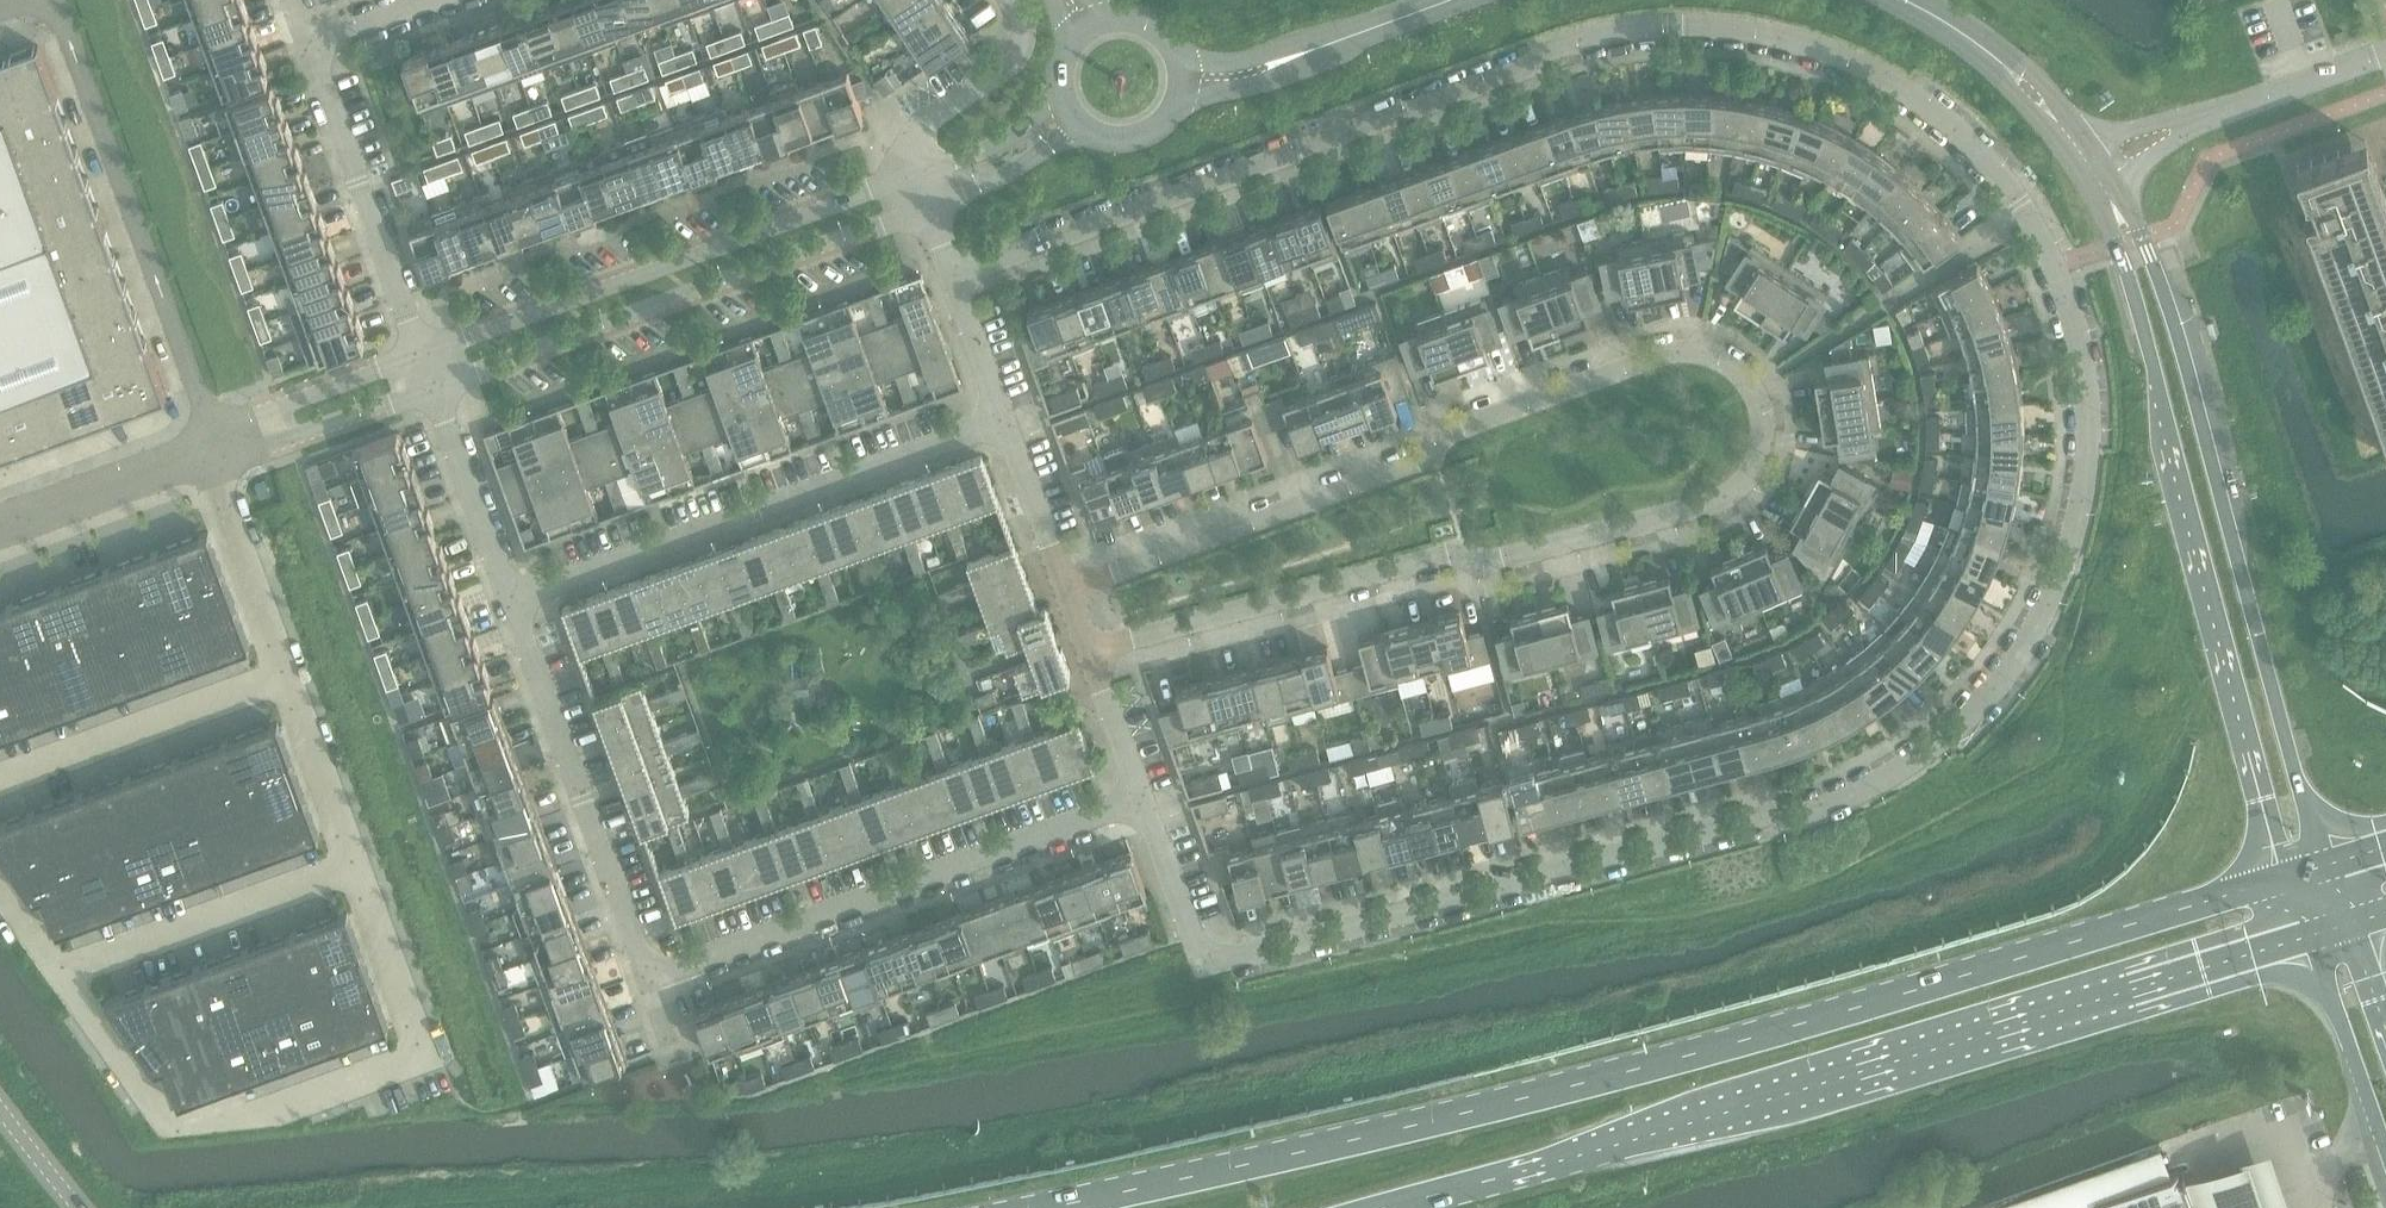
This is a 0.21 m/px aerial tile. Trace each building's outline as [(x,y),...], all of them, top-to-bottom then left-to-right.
[(140,9),(151,4),(150,0),(137,0),(140,9)] [(196,17),(243,0),(189,0),(196,17)] [(249,16),(243,0),(196,17),(205,43),(252,26),(252,25),(249,26),(246,17),(249,16)] [(568,59),(592,50),(574,0),(567,0),(549,7),(568,59)] [(592,50),(617,41),(601,0),(574,0),(592,50)] [(614,32),(638,24),(629,0),(601,0),(617,41),(618,41),(614,32)] [(661,15),(664,24),(665,24),(656,0),(629,0),(638,24),(661,15)] [(665,24),(689,15),(684,0),(656,0),(665,24)] [(713,6),(711,0),(684,0),(689,15),(713,6)] [(829,12),(837,6),(833,0),(820,0),(829,12)] [(891,7),(904,26),(942,0),(901,0),(891,7)] [(945,0),(942,0),(904,26),(916,45),(957,18),(945,0)] [(146,26),(158,22),(151,4),(140,9),(146,26)] [(525,15),(544,68),(568,59),(549,7),(525,15)] [(795,25),(790,13),(773,19),(777,31),(795,25)] [(501,24),(520,76),(544,68),(525,15),(501,24)] [(930,65),(970,38),(957,18),(916,45),(930,65)] [(773,19),(755,25),(760,38),(777,31),(773,19)] [(476,33),(496,85),(520,76),(501,24),(476,33)] [(810,48),(823,43),(816,25),(804,29),(810,48)] [(258,41),(252,26),(205,43),(214,68),(261,51),(261,50),(258,51),(255,42),(258,41)] [(746,43),(742,30),(725,36),(729,49),(746,43)] [(2346,38),(2343,30),(2334,33),(2337,41),(2346,38)] [(801,44),(797,32),(779,38),(784,51),(801,44)] [(452,42),(472,94),(496,85),(476,33),(452,42)] [(725,36),(707,43),(712,56),(729,49),(725,36)] [(164,38),(152,42),(158,60),(170,55),(164,38)] [(779,38),(762,45),(767,57),(784,51),(779,38)] [(428,51),(447,103),(472,94),(452,42),(428,51)] [(0,59),(0,458),(167,397),(38,45),(0,59)] [(698,60),(693,48),(676,54),(681,67),(698,60)] [(753,62),(749,50),(731,56),(736,68),(753,62)] [(268,78),(271,77),(270,76),(268,77),(264,68),(267,67),(261,51),(214,68),(224,95),(268,79),(268,78)] [(403,60),(422,112),(447,103),(428,51),(403,60)] [(676,54),(659,60),(663,73),(681,67),(676,54)] [(165,77),(176,73),(170,55),(158,60),(165,77)] [(731,56),(714,62),(719,75),(736,68),(731,56)] [(650,78),(645,65),(628,72),(632,84),(650,78)] [(705,80),(700,67),(683,73),(687,86),(705,80)] [(895,71),(887,76),(895,88),(903,83),(895,71)] [(610,78),(615,91),(632,84),(628,72),(610,78)] [(863,116),(862,111),(848,72),(822,81),(838,125),(863,116)] [(683,73),(666,80),(670,92),(687,86),(683,73)] [(886,74),(874,81),(884,95),(895,88),(887,76),(886,74)] [(790,142),(814,134),(798,90),(795,81),(771,90),(774,99),(790,142)] [(838,125),(822,81),(798,90),(814,134),(838,125)] [(601,96),(597,83),(579,89),(584,102),(601,96)] [(656,97),(652,85),(634,91),(639,104),(656,97)] [(271,86),(227,102),(236,129),(284,111),(278,96),(275,97),(271,86)] [(562,96),(567,108),(584,102),(579,89),(562,96)] [(182,90),(171,94),(177,112),(189,108),(182,90)] [(617,97),(622,110),(639,104),(634,91),(617,97)] [(1670,94),(1663,95),(1656,95),(1660,149),(1685,148),(1685,94),(1670,94)] [(1703,94),(1692,94),(1685,94),(1685,148),(1709,149),(1714,95),(1703,94)] [(1645,96),(1634,98),(1627,99),(1635,142),(1658,139),(1659,149),(1660,149),(1656,95),(1645,96)] [(1732,97),(1721,96),(1714,95),(1709,149),(1734,152),(1743,99),(1732,97)] [(790,142),(774,99),(750,108),(766,151),(790,142)] [(1616,101),(1605,104),(1598,105),(1610,148),(1634,142),(1635,142),(1627,99),(1616,101)] [(1761,103),(1750,100),(1743,99),(1734,152),(1758,157),(1772,105),(1761,103)] [(553,113),(548,101),(531,107),(536,119),(553,113)] [(608,115),(604,102),(586,109),(591,121),(608,115)] [(1587,108),(1577,112),(1570,114),(1588,165),(1589,164),(1586,155),(1610,148),(1598,105),(1587,108)] [(1789,110),(1779,107),(1772,105),(1758,157),(1781,165),(1800,114),(1789,110)] [(514,113),(518,126),(536,119),(531,107),(514,113)] [(724,107),(723,108),(742,160),(766,151),(750,108),(727,116),(724,107)] [(717,169),(742,160),(723,108),(698,116),(717,169)] [(569,115),(574,127),(591,121),(586,109),(569,115)] [(281,113),(284,112),(284,111),(236,129),(226,132),(236,158),(246,154),(293,137),(287,121),(285,122),(281,113)] [(1546,123),(1564,173),(1588,165),(1570,114),(1546,123)] [(1817,121),(1807,117),(1800,114),(1781,165),(1804,174),(1827,125),(1817,121)] [(180,119),(186,137),(198,133),(192,115),(180,119)] [(693,178),(717,169),(698,116),(674,125),(693,178)] [(504,131),(500,118),(483,124),(487,137),(504,131)] [(560,132),(555,120),(538,126),(542,139),(560,132)] [(1564,173),(1546,123),(1522,132),(1540,182),(1564,173)] [(465,131),(470,143),(487,137),(483,124),(465,131)] [(669,186),(693,178),(674,125),(650,134),(669,186)] [(1843,133),(1833,128),(1827,125),(1804,174),(1805,174),(1809,166),(1830,177),(1853,139),(1843,133)] [(521,132),(525,145),(542,139),(538,126),(521,132)] [(669,186),(650,134),(649,132),(625,141),(645,195),(669,186)] [(1540,182),(1522,132),(1498,140),(1513,182),(1535,174),(1539,183),(1540,182)] [(457,148),(452,134),(433,141),(438,155),(457,148)] [(246,154),(255,180),(302,163),(296,147),(294,148),(291,139),(293,138),(293,137),(246,154)] [(511,150),(507,137),(489,144),(494,156),(511,150)] [(1868,148),(1859,142),(1853,139),(1830,177),(1852,191),(1878,154),(1868,148)] [(1513,182),(1498,140),(1473,149),(1492,200),(1493,200),(1489,191),(1513,182)] [(645,195),(625,141),(601,149),(602,152),(621,204),(645,195)] [(2317,212),(2305,216),(2385,438),(2385,193),(2367,141),(2296,166),(2306,193),(2310,192),(2317,212)] [(472,150),(477,163),(494,156),(489,144),(472,150)] [(1492,200),(1473,149),(1449,158),(1468,209),(1492,200)] [(204,150),(193,154),(199,171),(210,167),(204,150)] [(621,204),(602,152),(579,161),(578,161),(597,213),(621,204)] [(1889,163),(1884,159),(1878,154),(1852,191),(1872,206),(1901,172),(1889,163)] [(463,168),(458,155),(441,161),(446,175),(463,168)] [(552,167),(553,169),(573,221),(597,213),(578,161),(579,161),(578,158),(572,160),(558,165),(552,167)] [(1467,209),(1468,209),(1449,158),(1425,167),(1443,218),(1467,209)] [(424,167),(429,181),(446,175),(441,161),(424,167)] [(300,164),(303,163),(302,163),(255,180),(264,205),(311,188),(306,172),(303,173),(300,164)] [(205,188),(217,184),(210,167),(199,171),(205,188)] [(1419,227),(1443,218),(1425,167),(1401,176),(1419,227)] [(529,178),(548,230),(573,221),(553,169),(529,178)] [(416,186),(411,172),(392,179),(397,192),(416,186)] [(1914,184),(1906,177),(1901,172),(1872,206),(1891,223),(1922,192),(1914,184)] [(1680,189),(1678,175),(1662,177),(1663,190),(1680,189)] [(1418,227),(1419,227),(1401,176),(1377,184),(1392,227),(1415,218),(1418,227)] [(1647,178),(1648,191),(1663,190),(1662,177),(1647,178)] [(505,187),(524,239),(548,230),(529,178),(505,187)] [(1638,193),(1634,180),(1619,184),(1623,197),(1638,193)] [(1735,180),(1732,193),(1747,197),(1751,184),(1735,180)] [(1369,235),(1392,227),(1377,184),(1352,193),(1371,244),(1372,244),(1369,235)] [(1604,188),(1608,201),(1623,197),(1619,184),(1604,188)] [(1691,184),(1690,197),(1705,198),(1706,185),(1691,184)] [(1762,201),(1766,188),(1751,184),(1747,197),(1762,201)] [(1721,200),(1722,187),(1706,185),(1705,198),(1721,200)] [(482,195),(481,195),(500,248),(524,239),(505,187),(504,187),(507,196),(485,204),(482,195)] [(314,205),(317,204),(311,188),(264,205),(274,231),(321,214),(320,213),(318,214),(314,205)] [(1935,205),(1928,197),(1922,192),(1891,223),(1907,241),(1900,247),(1901,248),(1942,213),(1935,205)] [(1352,193),(1327,202),(1346,253),(1371,244),(1352,193)] [(1778,193),(1772,205),(1787,211),(1792,199),(1778,193)] [(1593,207),(1588,194),(1574,200),(1578,212),(1593,207)] [(457,204),(476,257),(500,248),(481,195),(457,204)] [(1801,218),(1806,206),(1792,199),(1787,211),(1801,218)] [(1559,205),(1564,217),(1578,212),(1574,200),(1559,205)] [(223,201),(211,205),(217,222),(229,218),(223,201)] [(433,213),(452,265),(476,257),(457,204),(433,213)] [(1313,265),(1339,256),(1320,205),(1295,214),(1313,265)] [(1545,224),(1540,212),(1525,217),(1530,230),(1545,224)] [(1818,212),(1810,223),(1823,232),(1830,221),(1818,212)] [(433,213),(432,213),(407,222),(427,275),(452,265),(433,213)] [(1955,230),(1947,218),(1942,213),(1901,248),(1916,268),(1961,237),(1955,230)] [(324,230),(326,229),(321,214),(274,231),(283,256),(330,239),(330,238),(327,239),(324,230)] [(1312,265),(1313,265),(1295,214),(1271,223),(1286,265),(1309,257),(1312,265)] [(1511,223),(1515,235),(1530,230),(1525,217),(1511,223)] [(224,240),(235,235),(229,218),(217,222),(224,240)] [(1836,241),(1843,230),(1830,221),(1823,232),(1836,241)] [(1263,274),(1286,265),(1271,223),(1247,232),(1265,283),(1266,282),(1263,274)] [(1496,242),(1492,230),(1477,235),(1482,247),(1496,242)] [(1004,240),(1003,232),(994,234),(995,241),(1004,240)] [(1247,232),(1223,240),(1241,291),(1265,283),(1247,232)] [(1696,263),(1694,250),(1690,232),(1645,241),(1657,297),(1686,291),(1683,275),(1698,272),(1696,263)] [(1462,240),(1467,253),(1482,247),(1477,235),(1462,240)] [(1749,248),(1729,235),(1721,266),(1732,274),(1749,248)] [(1717,236),(1692,241),(1694,250),(1696,263),(1697,268),(1712,265),(1717,236)] [(1853,238),(1844,248),(1855,259),(1864,249),(1853,238)] [(333,256),(336,255),(330,239),(283,256),(292,282),(339,265),(339,264),(336,265),(333,256)] [(1240,292),(1241,291),(1223,240),(1198,249),(1214,291),(1237,283),(1240,292)] [(1609,290),(1625,287),(1628,303),(1657,297),(1645,241),(1616,247),(1618,256),(1603,260),(1609,290)] [(1743,286),(1734,300),(1759,316),(1790,268),(1752,243),(1749,248),(1732,274),(1730,278),(1743,286)] [(1448,260),(1443,247),(1429,253),(1433,265),(1448,260)] [(1190,300),(1214,291),(1198,249),(1174,258),(1193,309),(1194,309),(1190,300)] [(1866,270),(1875,260),(1864,249),(1855,259),(1866,270)] [(241,252),(230,256),(236,273),(248,269),(241,252)] [(1414,258),(1419,271),(1433,265),(1429,253),(1414,258)] [(1174,258),(1150,267),(1169,318),(1193,309),(1174,258)] [(1483,272),(1478,258),(1465,263),(1470,277),(1483,272)] [(1986,279),(1981,269),(1977,263),(1930,290),(1942,312),(1991,290),(1986,279)] [(342,281),(345,280),(339,265),(292,282),(301,307),(349,290),(348,289),(346,290),(342,281)] [(1400,278),(1395,265),(1380,270),(1385,283),(1400,278)] [(1587,271),(1573,275),(1569,266),(1541,276),(1561,330),(1589,320),(1583,305),(1598,300),(1587,271)] [(1168,318),(1169,318),(1150,267),(1126,276),(1141,318),(1165,310),(1168,318)] [(1809,322),(1817,310),(1828,292),(1790,268),(1759,316),(1784,332),(1793,318),(1806,327),(1809,322)] [(242,291),(254,286),(248,269),(236,273),(242,291)] [(1366,276),(1370,288),(1385,283),(1380,270),(1366,276)] [(1445,270),(1432,275),(1437,289),(1450,284),(1445,270)] [(1882,290),(1893,283),(1884,270),(1873,278),(1882,290)] [(916,340),(942,331),(921,274),(899,283),(895,284),(907,316),(889,323),(884,324),(892,349),(916,340)] [(1117,327),(1141,318),(1126,276),(1102,285),(1117,327)] [(1528,325),(1533,341),(1561,330),(1541,276),(1514,286),(1517,296),(1502,301),(1513,331),(1528,325)] [(1094,336),(1117,327),(1102,285),(1078,293),(1096,345),(1097,344),(1094,336)] [(302,308),(290,312),(300,337),(358,316),(358,315),(355,316),(352,307),(354,306),(349,290),(301,307),(302,308)] [(872,311),(884,307),(878,290),(866,295),(872,311)] [(1995,300),(1994,296),(1991,290),(1942,312),(1951,335),(2002,317),(1998,306),(1995,300)] [(1072,354),(1096,345),(1078,293),(1053,302),(1072,354)] [(1331,312),(1346,307),(1341,294),(1326,300),(1331,312)] [(1485,341),(1500,336),(1486,297),(1443,312),(1462,366),(1490,356),(1485,341)] [(869,357),(892,349),(884,324),(878,327),(860,333),(849,301),(824,310),(835,342),(844,366),(869,357)] [(1046,353),(1068,345),(1071,354),(1072,354),(1053,302),(1028,311),(1035,331),(1021,336),(1032,368),(1049,362),(1046,353)] [(260,303),(248,307),(255,324),(266,320),(260,303)] [(1321,316),(1316,303),(1302,308),(1306,321),(1321,316)] [(1340,332),(1381,317),(1376,303),(1335,318),(1340,332)] [(1902,324),(1914,318),(1907,305),(1895,311),(1902,324)] [(889,323),(884,307),(872,311),(878,327),(884,324),(889,323)] [(1287,314),(1292,326),(1306,321),(1302,308),(1287,314)] [(787,360),(796,384),(819,375),(844,366),(835,342),(824,310),(799,319),(810,351),(793,358),(787,360)] [(1817,310),(1809,322),(1824,332),(1838,323),(1817,310)] [(1414,367),(1429,361),(1435,376),(1462,366),(1443,312),(1415,323),(1418,332),(1404,337),(1414,367)] [(361,332),(364,331),(358,316),(300,337),(309,363),(365,343),(361,332)] [(2007,331),(2004,324),(2002,317),(1951,335),(1951,336),(1960,333),(1968,356),(2011,345),(2009,338),(2007,331)] [(261,342),(272,337),(266,320),(255,324),(261,342)] [(1273,333),(1268,321),(1254,326),(1258,338),(1273,333)] [(1330,334),(1325,321),(1311,327),(1315,339),(1330,334)] [(775,346),(787,342),(781,326),(769,330),(775,346)] [(1254,326),(1239,331),(1244,344),(1258,338),(1254,326)] [(1296,332),(1300,344),(1315,339),(1311,327),(1296,332)] [(1925,345),(1920,330),(1907,334),(1912,349),(1925,345)] [(942,331),(916,340),(892,349),(901,373),(907,371),(925,365),(936,397),(962,387),(951,355),(942,331)] [(747,402),(772,393),(796,384),(787,360),(781,362),(764,368),(752,336),(727,345),(738,377),(747,402)] [(1833,360),(1853,357),(1850,336),(1831,347),(1833,360)] [(1225,351),(1220,338),(1205,344),(1210,356),(1225,351)] [(1286,339),(1248,352),(1254,368),(1292,354),(1286,339)] [(793,358),(787,342),(775,346),(781,362),(787,360),(793,358)] [(1205,344),(1191,349),(1195,361),(1210,356),(1205,344)] [(713,387),(696,393),(690,395),(699,419),(722,411),(747,402),(738,377),(727,345),(702,354),(713,387)] [(1918,364),(1930,359),(1925,345),(1912,349),(1918,364)] [(2015,362),(2012,352),(2011,345),(1968,356),(1973,381),(2017,374),(2015,362)] [(890,414),(878,381),(896,375),(901,373),(892,349),(869,357),(844,366),(853,391),(865,423),(890,414)] [(273,376),(285,372),(279,354),(267,358),(273,376)] [(1393,400),(1409,394),(1395,354),(1353,369),(1372,420),(1397,410),(1393,400)] [(1831,377),(1815,379),(1820,408),(1876,399),(1869,354),(1853,357),(1833,360),(1828,361),(1831,377)] [(1176,368),(1172,356),(1157,361),(1162,373),(1176,368)] [(1213,378),(1231,371),(1226,357),(1208,364),(1213,378)] [(673,365),(679,381),(690,377),(684,361),(673,365)] [(1157,361),(1142,366),(1147,379),(1162,373),(1157,361)] [(1210,377),(1206,365),(1191,370),(1195,383),(1210,377)] [(840,432),(865,423),(853,391),(844,366),(819,375),(796,384),(805,408),(810,406),(828,400),(840,432)] [(1353,369),(1329,377),(1348,428),(1372,420),(1353,369)] [(642,413),(651,437),(676,428),(699,419),(690,395),(684,397),(667,403),(655,371),(630,381),(642,413)] [(901,373),(896,375),(901,391),(913,387),(907,371),(901,373)] [(1936,387),(1933,372),(1920,374),(1923,390),(1936,387)] [(1128,386),(1123,373),(1108,379),(1113,391),(1128,386)] [(2019,391),(2018,381),(2017,374),(1973,381),(1976,405),(1966,406),(1966,407),(2020,403),(2019,391)] [(690,395),(696,393),(690,377),(679,381),(684,397),(690,395)] [(1176,389),(1172,377),(1157,382),(1162,395),(1176,389)] [(1329,377),(1328,378),(1332,387),(1308,395),(1324,437),(1348,428),(1329,377)] [(1108,379),(1094,384),(1098,396),(1113,391),(1108,379)] [(593,430),(602,455),(626,446),(651,437),(642,413),(630,381),(605,390),(617,422),(600,428),(593,430)] [(1157,382),(1143,388),(1147,400),(1162,395),(1157,382)] [(768,458),(793,449),(781,417),(799,410),(805,408),(796,384),(772,393),(747,402),(756,426),(768,458)] [(1899,386),(1900,394),(1912,392),(1910,384),(1899,386)] [(919,403),(913,387),(901,391),(907,407),(919,403)] [(1925,405),(1939,403),(1936,387),(1923,390),(1925,405)] [(1082,402),(1077,388),(1050,397),(1055,412),(1082,402)] [(1275,428),(1265,401),(1260,388),(1243,394),(1246,402),(1223,411),(1228,425),(1243,467),(1268,457),(1259,433),(1275,428)] [(1128,407),(1123,395),(1109,400),(1113,412),(1128,407)] [(1308,395),(1285,404),(1281,395),(1265,401),(1275,428),(1290,422),(1299,446),(1324,437),(1308,395)] [(576,400),(582,416),(594,412),(588,396),(576,400)] [(1873,446),(1871,430),(1881,428),(1876,399),(1820,408),(1824,438),(1840,435),(1843,450),(1873,446)] [(1109,400),(1094,405),(1099,418),(1113,412),(1109,400)] [(756,426),(747,402),(722,411),(699,419),(708,444),(714,441),(731,435),(743,467),(768,458),(756,426)] [(2021,421),(2021,410),(2020,403),(1966,407),(1967,432),(2021,432),(2021,421)] [(805,408),(799,410),(805,426),(816,422),(810,406),(805,408)] [(545,448),(554,472),(579,463),(602,455),(593,430),(588,432),(570,439),(558,407),(533,416),(545,448)] [(1063,433),(1090,423),(1085,409),(1058,419),(1063,433)] [(594,412),(582,416),(588,432),(593,430),(600,428),(594,412)] [(554,472),(545,448),(533,416),(508,425),(520,457),(496,466),(505,490),(529,481),(554,472)] [(1940,433),(1940,416),(1926,416),(1926,433),(1940,433)] [(671,493),(697,484),(685,452),(702,446),(708,444),(699,419),(676,428),(651,437),(660,461),(671,493)] [(805,426),(811,443),(822,438),(816,422),(805,426)] [(1243,467),(1228,425),(1203,433),(1219,475),(1243,467)] [(490,450),(502,446),(496,429),(484,434),(490,450)] [(2021,450),(2021,439),(2021,432),(1967,432),(1977,432),(1976,457),(2020,461),(2021,450)] [(402,444),(398,433),(353,450),(363,476),(410,459),(404,443),(402,444)] [(1195,484),(1176,433),(1152,442),(1170,493),(1195,484)] [(1180,442),(1177,433),(1176,433),(1195,484),(1219,475),(1203,433),(1180,442)] [(1926,447),(1940,447),(1940,433),(1926,433),(1926,447)] [(611,479),(617,477),(634,470),(646,503),(671,493),(660,461),(651,437),(626,446),(602,455),(611,479)] [(714,441),(708,444),(702,446),(708,462),(719,457),(714,441)] [(1170,493),(1152,442),(1128,451),(1146,502),(1170,493)] [(1126,446),(1102,455),(1107,469),(1122,510),(1146,502),(1128,451),(1126,446)] [(1876,462),(1873,446),(1843,450),(1844,458),(1876,462)] [(600,519),(588,487),(605,481),(611,479),(602,455),(579,463),(554,472),(563,496),(575,529),(600,519)] [(957,517),(999,502),(982,455),(563,608),(580,655),(603,647),(616,682),(626,679),(613,643),(646,631),(659,667),(669,663),(656,627),(689,615),(702,651),(712,647),(699,612),(732,599),(745,635),(755,632),(742,596),(775,584),(788,620),(798,616),(785,580),(818,568),(831,604),(841,600),(828,564),(861,552),(874,588),(884,584),(871,548),(904,536),(917,572),(927,569),(914,533),(947,521),(960,557),(970,553),(957,517)] [(725,474),(719,457),(708,462),(714,478),(725,474)] [(2018,479),(2019,468),(2020,461),(1976,457),(1972,481),(1963,479),(1963,480),(2016,490),(2018,479)] [(1938,460),(1925,458),(1922,473),(1935,475),(1938,460)] [(410,460),(410,459),(363,476),(352,480),(361,506),(372,502),(419,485),(414,469),(411,470),(408,461),(410,460)] [(318,462),(306,467),(313,483),(324,479),(318,462)] [(1833,478),(1819,470),(1805,496),(1855,523),(1876,484),(1840,464),(1833,478)] [(1082,503),(1090,500),(1097,519),(1122,510),(1107,469),(1091,475),(1088,466),(1071,472),(1082,503)] [(1890,486),(1909,489),(1913,470),(1893,467),(1890,486)] [(575,529),(563,496),(554,472),(529,481),(505,490),(514,514),(538,505),(550,538),(575,529)] [(1922,473),(1919,488),(1933,491),(1935,475),(1922,473)] [(617,477),(611,479),(605,481),(611,497),(623,493),(617,477)] [(2012,508),(2015,497),(2016,490),(1963,480),(1957,504),(2009,519),(2012,508)] [(419,485),(372,502),(381,527),(429,510),(428,509),(426,510),(422,501),(425,500),(419,485)] [(629,509),(623,493),(611,497),(617,513),(629,509)] [(1804,530),(1797,543),(1833,563),(1855,523),(1805,496),(1790,522),(1804,530)] [(337,515),(331,497),(319,502),(325,519),(337,515)] [(1929,503),(1917,499),(1911,513),(1924,518),(1929,503)] [(2004,536),(2007,525),(2009,519),(1957,504),(1957,505),(1966,508),(1959,530),(1950,527),(1950,528),(2000,546),(2004,536)] [(429,510),(381,527),(391,553),(435,537),(432,527),(434,526),(429,510)] [(1911,513),(1906,528),(1918,532),(1924,518),(1911,513)] [(332,536),(343,532),(337,515),(325,519),(332,536)] [(537,542),(531,525),(519,530),(525,547),(537,542)] [(1994,563),(1998,553),(2000,546),(1950,528),(1941,550),(1989,573),(1994,563)] [(245,648),(250,646),(209,532),(200,535),(0,608),(0,738),(245,648)] [(974,580),(938,593),(942,603),(978,590),(990,623),(954,636),(958,646),(994,633),(993,629),(1000,626),(1008,648),(1028,641),(1035,660),(1015,667),(1023,691),(1043,684),(1062,677),(1070,674),(1062,650),(1055,631),(1046,607),(1038,610),(1017,553),(1011,535),(1010,536),(991,542),(992,545),(995,552),(968,562),(974,580)] [(435,537),(391,553),(400,578),(447,561),(441,545),(439,546),(435,537)] [(1913,545),(1901,538),(1893,551),(1905,558),(1913,545)] [(1787,552),(1772,559),(1766,544),(1739,555),(1761,608),(1803,590),(1787,552)] [(349,548),(338,552),(344,570),(356,566),(349,548)] [(1981,589),(1986,580),(1989,573),(1941,550),(1929,572),(1976,599),(1981,589)] [(1893,551),(1886,565),(1897,571),(1905,558),(1893,551)] [(1718,582),(1704,588),(1720,626),(1761,608),(1739,555),(1712,567),(1718,582)] [(447,561),(400,578),(409,604),(457,587),(451,571),(448,572),(445,563),(447,562),(447,561)] [(350,587),(362,583),(356,566),(344,570),(350,587)] [(1853,588),(1855,590),(1863,576),(1855,572),(1848,586),(1837,580),(1832,591),(1847,598),(1853,588)] [(1966,615),(1972,605),(1976,599),(1929,572),(1916,593),(1960,624),(1966,615)] [(1889,582),(1879,573),(1869,585),(1879,594),(1889,582)] [(1688,587),(1674,591),(1669,576),(1641,583),(1655,639),(1699,627),(1688,587)] [(1616,606),(1601,610),(1612,650),(1655,639),(1641,583),(1612,591),(1616,606)] [(1869,585),(1859,597),(1869,606),(1879,594),(1869,585)] [(457,587),(409,604),(418,629),(466,612),(460,596),(457,597),(454,588),(457,587)] [(1949,638),(1956,630),(1960,624),(1916,593),(1901,612),(1942,647),(1949,638)] [(1855,609),(1846,598),(1834,608),(1843,619),(1855,609)] [(368,599),(356,603),(363,621),(374,617),(368,599)] [(1587,614),(1572,618),(1568,603),(1540,610),(1554,666),(1598,654),(1587,614)] [(1834,608),(1822,618),(1831,629),(1843,619),(1834,608)] [(1515,633),(1500,638),(1511,677),(1554,666),(1540,610),(1511,618),(1515,633)] [(466,612),(418,629),(428,655),(475,638),(475,637),(472,638),(469,629),(471,628),(466,612)] [(1483,632),(1467,636),(1460,612),(1435,619),(1448,671),(1491,660),(1483,632)] [(1930,660),(1937,652),(1942,647),(1901,612),(1885,630),(1884,630),(1922,668),(1930,660)] [(369,638),(380,634),(374,617),(363,621),(369,638)] [(1448,671),(1435,619),(1410,625),(1421,668),(1445,662),(1448,671)] [(1397,675),(1421,668),(1410,625),(1385,632),(1399,684),(1400,684),(1397,675)] [(1906,683),(1917,673),(1922,668),(1884,630),(1866,647),(1901,688),(1906,683)] [(1385,632),(1359,639),(1366,664),(1350,668),(1357,695),(1399,684),(1385,632)] [(1826,643),(1819,632),(1806,640),(1812,651),(1826,643)] [(475,638),(428,655),(437,680),(484,663),(484,662),(481,663),(478,654),(481,653),(475,638)] [(1725,639),(1713,644),(1720,660),(1732,655),(1725,639)] [(1806,640),(1792,648),(1799,659),(1812,651),(1806,640)] [(1698,650),(1703,667),(1716,663),(1712,646),(1698,650)] [(1350,668),(1334,672),(1328,647),(1302,654),(1316,707),(1357,695),(1350,668)] [(1886,699),(1895,693),(1901,688),(1866,647),(1847,662),(1877,706),(1886,699)] [(386,650),(375,654),(381,672),(393,668),(386,650)] [(1772,670),(1786,664),(1782,652),(1767,657),(1772,670)] [(1291,713),(1316,707),(1302,654),(1277,661),(1291,713)] [(1753,662),(1757,675),(1772,670),(1767,657),(1753,662)] [(1957,659),(1952,665),(1961,673),(1966,668),(1957,659)] [(1277,661),(1252,667),(1264,711),(1267,724),(1292,717),(1291,713),(1277,661)] [(1862,716),(1871,710),(1877,706),(1847,662),(1826,675),(1853,722),(1862,716)] [(487,680),(490,679),(484,663),(437,680),(447,707),(491,691),(487,680)] [(1741,679),(1737,666),(1722,670),(1726,683),(1741,679)] [(1241,727),(1242,726),(1240,717),(1264,711),(1252,667),(1228,674),(1241,727)] [(387,689),(399,685),(393,668),(381,672),(387,689)] [(1722,670),(1707,674),(1711,687),(1726,683),(1722,670)] [(1217,733),(1241,727),(1228,674),(1203,681),(1217,733)] [(1837,730),(1846,725),(1853,722),(1826,675),(1804,686),(1827,735),(1837,730)] [(1624,680),(1620,678),(1614,680),(1616,690),(1625,687),(1624,680)] [(1612,691),(1608,679),(1595,682),(1598,695),(1612,691)] [(1691,692),(1688,679),(1673,683),(1676,696),(1691,692)] [(642,830),(689,813),(683,795),(719,782),(715,772),(679,785),(668,752),(703,739),(700,729),(664,742),(652,709),(688,696),(684,686),(648,699),(642,681),(595,698),(642,830)] [(1182,708),(1159,714),(1170,746),(1217,733),(1203,681),(1177,688),(1182,708)] [(1673,683),(1658,687),(1661,700),(1676,696),(1673,683)] [(1810,742),(1820,738),(1827,735),(1804,686),(1781,696),(1800,746),(1810,742)] [(998,700),(994,689),(976,696),(980,706),(998,700)] [(1641,706),(1638,693),(1623,697),(1626,710),(1641,706)] [(1783,752),(1793,749),(1800,746),(1781,696),(1758,703),(1772,755),(1783,752)] [(1623,697),(1608,701),(1611,714),(1626,710),(1623,697)] [(494,698),(443,717),(453,742),(503,723),(494,698)] [(1095,767),(1078,720),(1035,736),(1022,700),(1012,703),(1025,739),(992,751),(979,715),(969,719),(982,755),(949,767),(936,731),(926,734),(939,770),(906,782),(893,747),(883,750),(896,786),(863,798),(850,762),(840,766),(853,802),(820,814),(807,778),(797,782),(810,817),(777,829),(764,794),(754,797),(767,833),(734,845),(721,809),(711,813),(724,849),(691,861),(678,825),(668,828),(681,864),(659,872),(676,919),(1095,767)] [(1511,705),(1515,717),(1527,713),(1523,701),(1511,705)] [(405,702),(394,706),(400,724),(412,720),(405,702)] [(1758,703),(1757,704),(1759,713),(1736,719),(1747,762),(1772,755),(1758,703)] [(1592,719),(1588,706),(1573,710),(1577,723),(1592,719)] [(1573,710),(1558,714),(1562,727),(1577,723),(1573,710)] [(1453,726),(1450,714),(1434,718),(1438,730),(1453,726)] [(1708,717),(1722,768),(1747,762),(1736,719),(1712,726),(1709,716),(1708,717)] [(1683,723),(1697,775),(1722,768),(1708,717),(1683,723)] [(1420,722),(1423,734),(1438,730),(1434,718),(1420,722)] [(1542,732),(1538,719),(1524,723),(1527,736),(1542,732)] [(34,899),(44,896),(56,930),(57,932),(67,929),(314,839),(320,837),(319,834),(279,725),(278,722),(272,724),(0,824),(0,852),(34,899)] [(453,743),(462,739),(470,763),(512,747),(503,723),(453,742),(453,743)] [(1524,723),(1508,727),(1512,740),(1527,736),(1524,723)] [(1659,730),(1672,782),(1697,775),(1683,723),(1659,730)] [(1481,739),(1478,727),(1462,731),(1466,743),(1481,739)] [(1659,730),(1634,736),(1648,788),(1672,782),(1659,730)] [(1448,735),(1451,747),(1466,743),(1462,731),(1448,735)] [(1386,744),(1383,732),(1368,736),(1371,748),(1386,744)] [(1368,736),(1351,740),(1355,753),(1371,748),(1368,736)] [(1609,743),(1623,795),(1648,788),(1634,736),(1609,743)] [(412,757),(423,752),(418,737),(406,742),(412,757)] [(1431,753),(1428,740),(1413,744),(1416,757),(1431,753)] [(1584,750),(1598,802),(1623,795),(1609,743),(1608,743),(1611,753),(1587,759),(1585,749),(1584,750)] [(1398,748),(1401,761),(1416,757),(1413,744),(1398,748)] [(512,747),(470,763),(479,787),(521,771),(512,747)] [(1321,762),(1317,749),(1302,753),(1305,766),(1321,762)] [(1559,756),(1573,808),(1598,802),(1584,750),(1559,756)] [(1287,757),(1290,770),(1305,766),(1302,753),(1287,757)] [(1382,766),(1378,753),(1363,757),(1367,770),(1382,766)] [(1537,772),(1548,815),(1573,808),(1559,756),(1558,757),(1561,766),(1537,772)] [(1348,761),(1352,774),(1367,770),(1363,757),(1348,761)] [(1533,759),(1508,766),(1522,822),(1548,815),(1537,772),(1533,759)] [(427,762),(415,766),(421,781),(432,777),(427,762)] [(1255,779),(1271,775),(1267,762),(1252,767),(1255,779)] [(1332,779),(1329,766),(1313,771),(1317,783),(1332,779)] [(1252,767),(1237,770),(1241,783),(1255,779),(1252,767)] [(479,787),(470,790),(479,814),(530,796),(521,771),(479,787)] [(1299,775),(1302,787),(1317,783),(1313,771),(1299,775)] [(1223,787),(1219,773),(1192,780),(1195,795),(1223,787)] [(426,795),(438,791),(432,777),(421,781),(426,795)] [(1475,777),(1450,783),(1453,795),(1465,838),(1489,831),(1478,788),(1475,777)] [(1267,797),(1282,793),(1279,780),(1264,784),(1267,797)] [(1489,831),(1515,824),(1504,781),(1478,788),(1489,831)] [(1264,784),(1249,788),(1252,801),(1267,797),(1264,784)] [(1197,802),(1201,817),(1229,809),(1225,794),(1197,802)] [(1465,838),(1453,795),(1428,801),(1440,844),(1465,838)] [(530,796),(479,814),(488,838),(538,820),(530,796)] [(1375,803),(1378,815),(1390,857),(1415,851),(1403,808),(1400,796),(1375,803)] [(1440,844),(1428,801),(1403,808),(1415,851),(1440,844)] [(444,810),(433,814),(438,829),(450,825),(444,810)] [(1365,864),(1351,812),(1326,819),(1340,871),(1365,864)] [(1378,815),(1355,821),(1352,812),(1351,812),(1365,864),(1390,857),(1378,815)] [(1340,871),(1326,819),(1302,825),(1316,878),(1340,871)] [(538,820),(488,838),(497,862),(505,859),(547,844),(538,820)] [(443,844),(455,839),(450,825),(438,829),(443,844)] [(1316,878),(1302,825),(1277,832),(1291,884),(1316,878)] [(1275,830),(1251,837),(1254,848),(1266,891),(1291,884),(1277,832),(1276,832),(1275,830)] [(547,844),(505,859),(514,883),(556,868),(547,844)] [(1218,882),(1235,877),(1240,898),(1266,891),(1254,848),(1231,854),(1229,845),(1209,850),(1218,882)] [(1147,894),(1132,852),(1107,861),(1122,903),(1147,894)] [(462,858),(450,863),(456,877),(467,873),(462,858)] [(1101,921),(1102,921),(1099,912),(1122,903),(1107,861),(1082,870),(1101,921)] [(556,868),(514,883),(523,908),(565,892),(556,868)] [(1077,930),(1101,921),(1082,870),(1058,879),(1077,930)] [(461,892),(473,888),(467,873),(456,877),(461,892)] [(1053,939),(1077,930),(1058,879),(1034,888),(1053,939)] [(1025,938),(1048,930),(1052,939),(1053,939),(1034,888),(1010,896),(1025,938)] [(514,911),(523,935),(532,932),(573,917),(565,892),(523,908),(514,911)] [(1001,947),(1025,938),(1010,896),(986,905),(1001,947)] [(977,956),(1001,947),(986,905),(961,914),(977,956)] [(480,907),(468,911),(473,926),(485,922),(480,907)] [(118,996),(106,1001),(108,1004),(156,1071),(166,1067),(178,1100),(179,1104),(188,1100),(238,1082),(383,1029),(389,1027),(388,1025),(348,915),(348,913),(341,915),(118,996)] [(961,914),(937,923),(953,965),(977,956),(961,914)] [(540,955),(531,958),(532,959),(582,941),(573,917),(532,932),(540,955)] [(479,941),(490,936),(485,922),(473,926),(479,941)] [(928,974),(953,965),(937,923),(913,932),(928,974)] [(904,982),(928,974),(913,932),(889,940),(904,982)] [(1139,950),(1153,944),(1149,932),(1134,937),(1139,950)] [(1134,937),(1120,942),(1124,955),(1139,950),(1134,937)] [(881,991),(904,982),(889,940),(865,949),(883,1000),(884,1000),(881,991)] [(582,941),(532,959),(540,983),(591,965),(582,941)] [(865,949),(841,958),(859,1009),(883,1000),(865,949)] [(1090,967),(1105,962),(1100,949),(1086,955),(1090,967)] [(497,955),(486,960),(491,974),(503,970),(497,955)] [(1086,955),(1071,960),(1076,973),(1090,967),(1086,955)] [(835,1018),(859,1009),(841,958),(816,967),(835,1018)] [(591,965),(540,983),(549,1008),(600,989),(591,965)] [(807,1018),(831,1009),(834,1018),(835,1018),(816,967),(792,976),(807,1018)] [(1042,985),(1057,979),(1052,967),(1037,972),(1042,985)] [(496,989),(508,985),(503,970),(491,974),(496,989)] [(1037,972),(1023,978),(1027,990),(1042,985),(1037,972)] [(786,1035),(787,1035),(784,1026),(807,1018),(792,976),(768,984),(786,1035)] [(768,984),(744,993),(762,1044),(786,1035),(768,984)] [(994,1002),(1008,997),(1004,985),(989,990),(994,1002)] [(558,1032),(609,1013),(600,989),(549,1008),(558,1032)] [(989,990),(974,995),(979,1008),(994,1002),(989,990)] [(738,1053),(762,1044),(744,993),(720,1002),(738,1053)] [(710,1053),(734,1044),(737,1053),(738,1053),(720,1002),(695,1011),(710,1053)] [(945,1020),(960,1015),(956,1002),(941,1008),(945,1020)] [(515,1004),(503,1008),(509,1023),(520,1018),(515,1004)] [(941,1008),(926,1013),(931,1025),(945,1020),(941,1008)] [(567,1056),(576,1053),(617,1037),(609,1013),(558,1032),(567,1056)] [(514,1037),(526,1033),(520,1018),(509,1023),(514,1037)] [(897,1038),(912,1032),(907,1020),(892,1025),(897,1038)] [(892,1025),(878,1030),(882,1043),(897,1038),(892,1025)] [(585,1078),(626,1063),(617,1037),(576,1053),(585,1078)] [(849,1055),(863,1050),(859,1037),(844,1043),(849,1055)] [(844,1043),(829,1048),(834,1061),(849,1055),(844,1043)] [(533,1052),(521,1056),(526,1071),(538,1067),(533,1052)] [(800,1073),(815,1067),(810,1055),(796,1060),(800,1073)] [(796,1060),(781,1066),(786,1078),(800,1073),(796,1060)] [(532,1086),(543,1081),(538,1067),(526,1071),(532,1086)] [(767,1085),(762,1073),(749,1077),(752,1091),(767,1085)] [(749,1077),(735,1079),(736,1092),(752,1091),(749,1077)] [(2095,1199),(2098,1207),(2195,1207),(2185,1181),(2187,1180),(2185,1176),(2184,1171),(2182,1171),(2179,1170),(2179,1169),(2169,1172),(2165,1158),(2160,1144),(1984,1206),(1985,1207),(2070,1207),(2095,1199)] [(2273,1147),(2185,1176),(2187,1180),(2185,1181),(2195,1207),(2293,1207),(2273,1147)]
